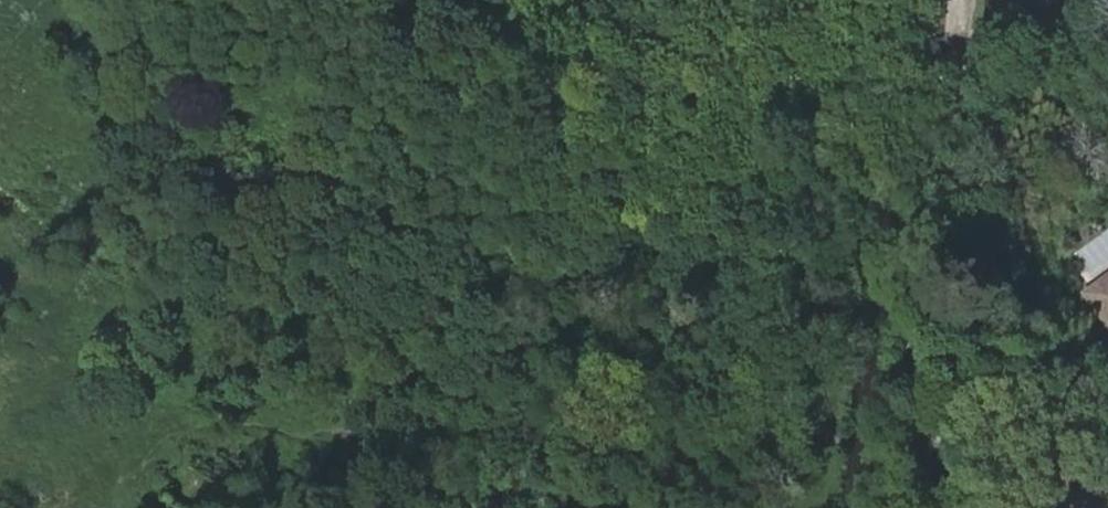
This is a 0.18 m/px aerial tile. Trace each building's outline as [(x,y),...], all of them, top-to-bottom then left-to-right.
[(1091,295),(1107,318),(1107,283),(1091,295)]
